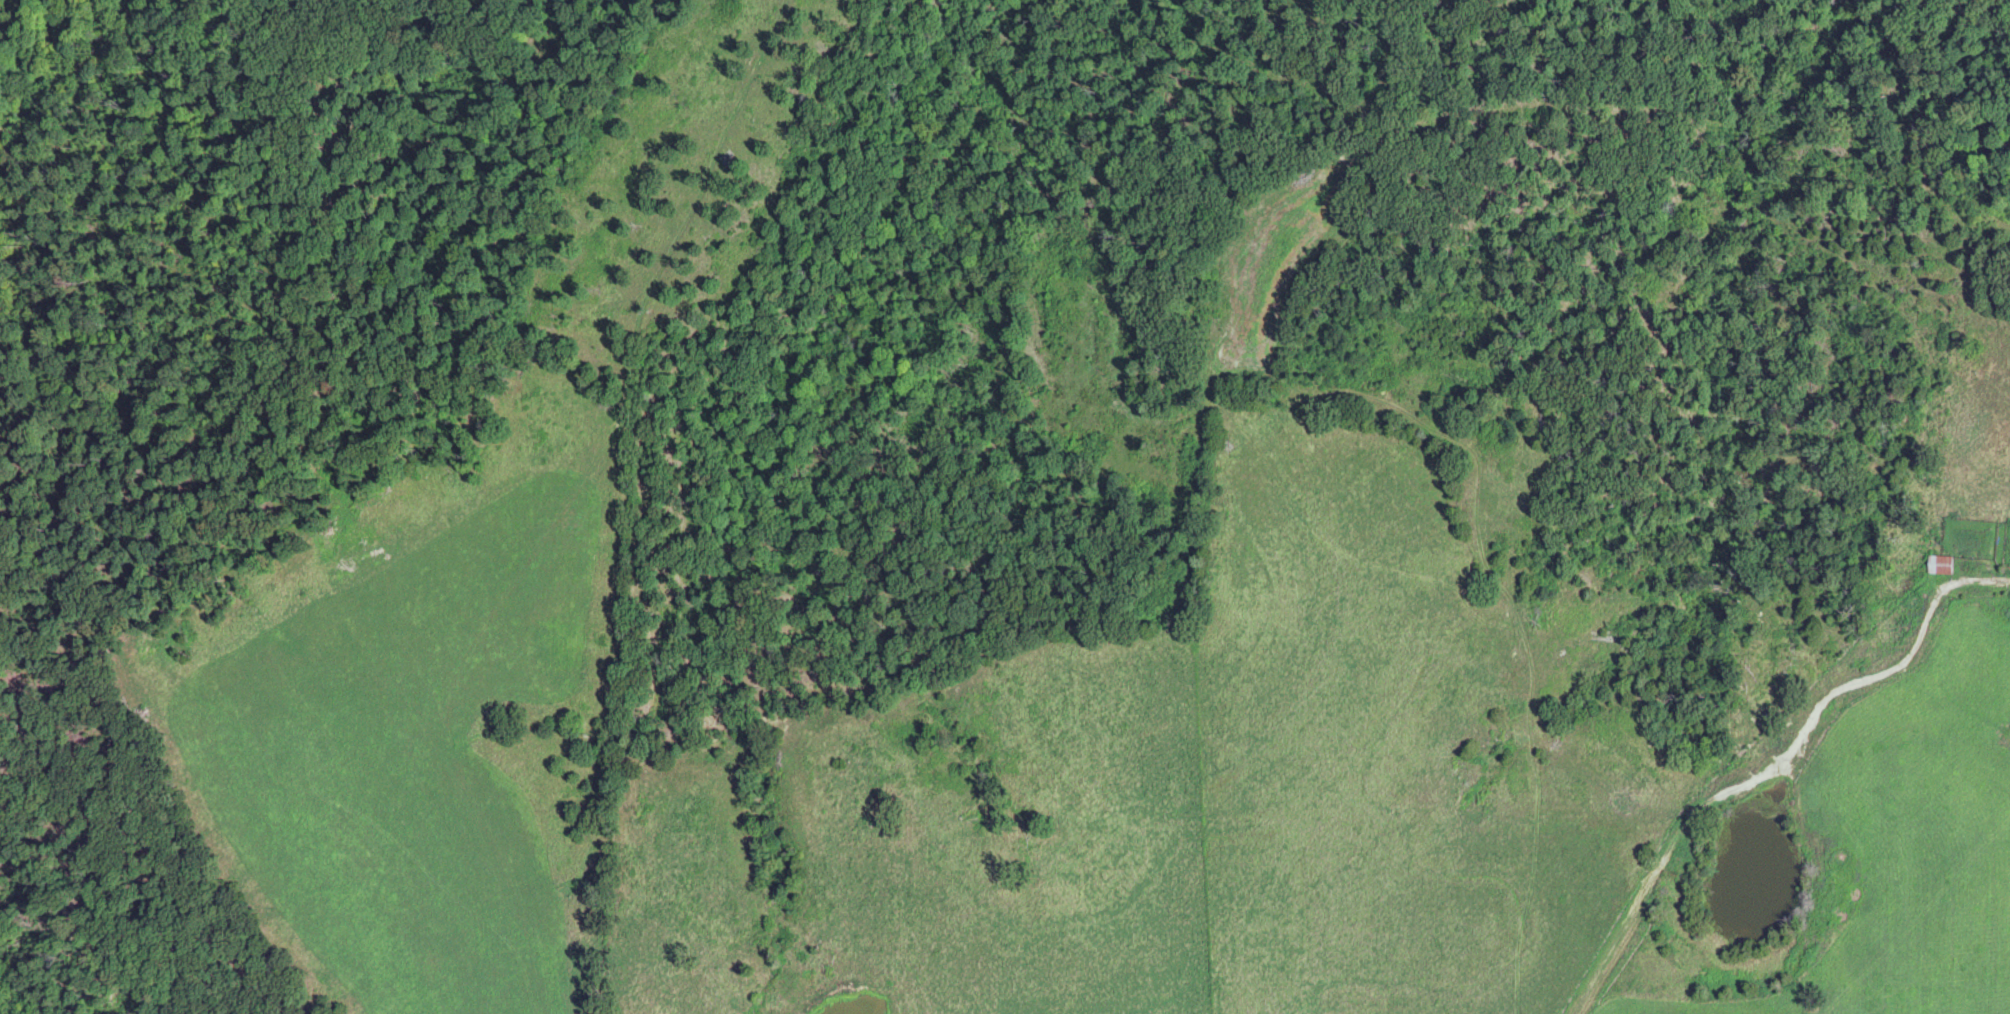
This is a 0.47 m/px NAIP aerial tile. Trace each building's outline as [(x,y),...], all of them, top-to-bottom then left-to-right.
[(1948,556),(1925,556),(1925,575),(1948,575),(1948,556)]
